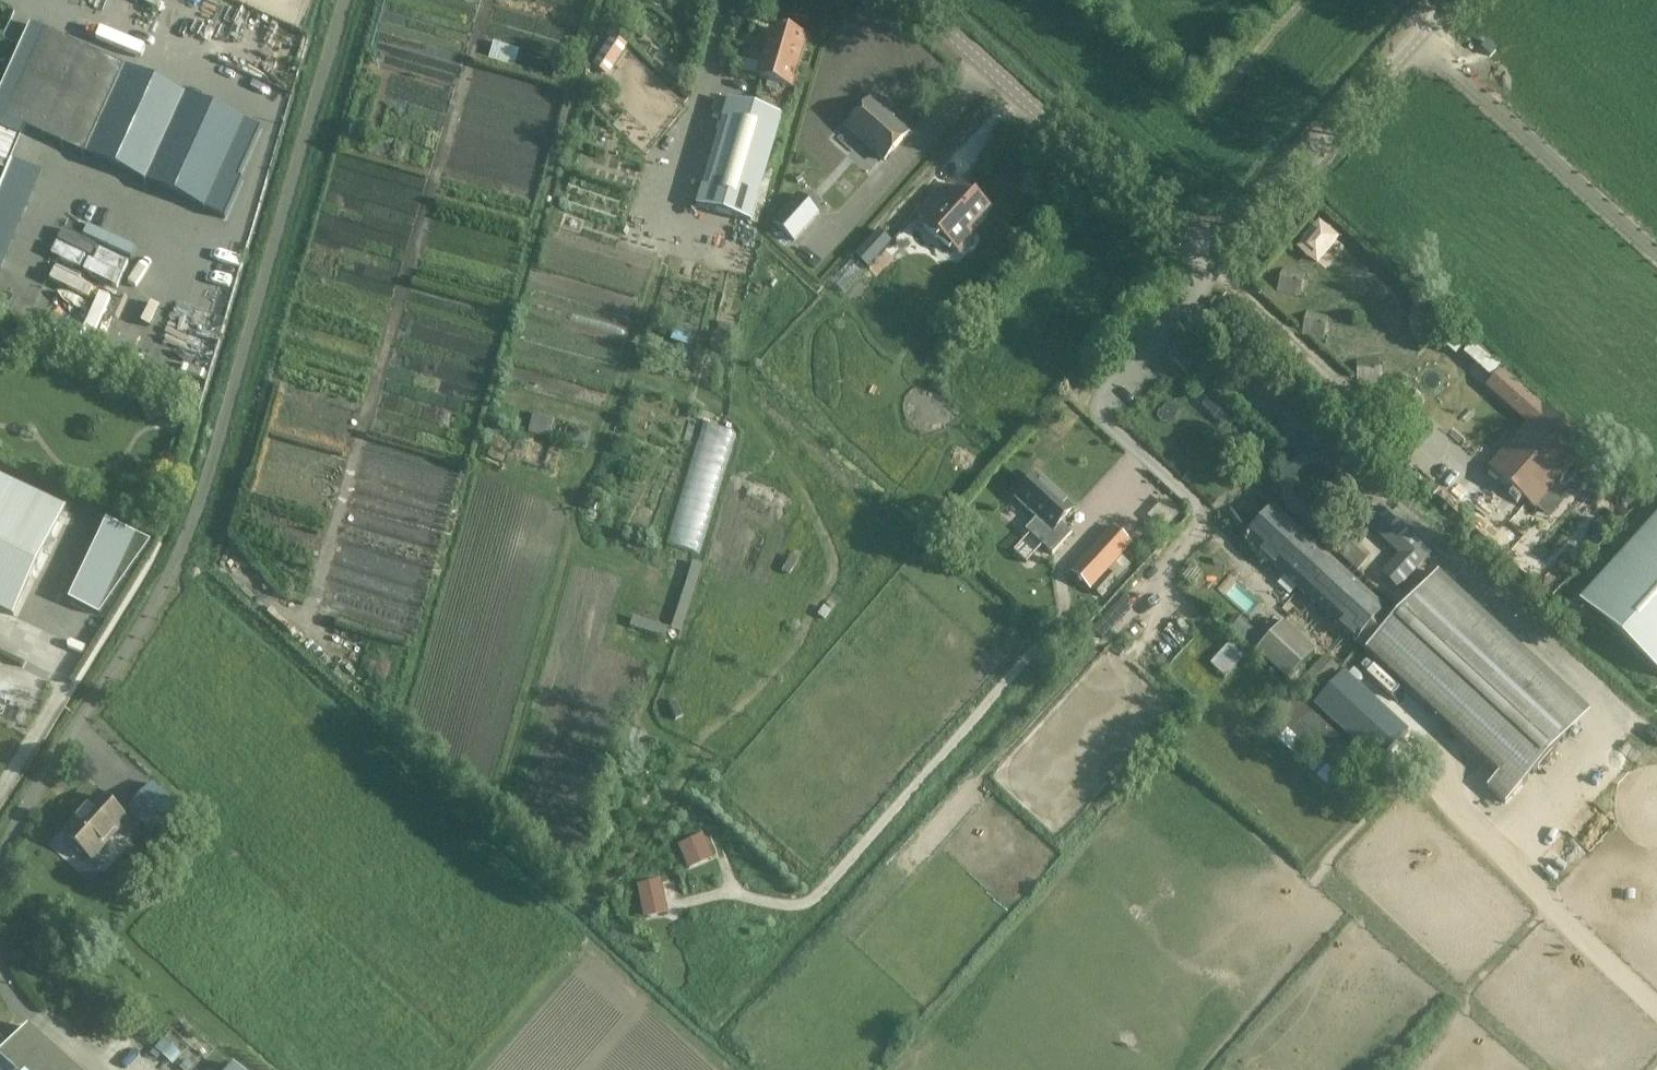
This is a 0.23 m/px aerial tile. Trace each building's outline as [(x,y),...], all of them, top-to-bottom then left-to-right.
[(16,135),(21,137),(25,128),(82,154),(205,210),(245,122),(121,65),(31,24),(0,92),(0,128),(16,135)] [(792,87),(807,38),(771,28),(757,77),(792,87)] [(623,42),(612,35),(593,66),(604,73),(623,42)] [(494,42),(491,57),(517,61),(519,46),(494,42)] [(751,222),(782,117),(729,101),(697,206),(751,222)] [(908,134),(871,101),(847,127),(884,160),(908,134)] [(6,160),(16,135),(0,128),(0,158),(6,160)] [(800,165),(789,168),(793,180),(804,176),(800,165)] [(960,252),(974,236),(968,231),(989,208),(987,206),(986,203),(982,198),(979,198),(976,196),(975,197),(962,186),(948,201),(940,192),(941,191),(940,190),(918,213),(928,222),(924,226),(937,239),(941,235),(960,252)] [(819,213),(798,194),(773,222),(794,241),(819,213)] [(51,255),(109,278),(95,315),(107,320),(137,243),(89,224),(84,235),(63,226),(51,255)] [(1320,230),(1305,250),(1324,264),(1339,244),(1320,230)] [(1302,293),(1305,268),(1282,265),(1278,289),(1302,293)] [(1307,308),(1304,331),(1326,334),(1330,312),(1307,308)] [(1532,417),(1488,466),(1535,507),(1588,448),(1502,371),(1492,381),(1532,417)] [(528,427),(550,435),(556,417),(535,409),(528,427)] [(701,551),(736,430),(706,422),(671,543),(701,551)] [(1274,470),(1297,520),(1321,510),(1312,491),(1339,479),(1325,447),(1274,470)] [(1074,509),(1037,475),(1016,498),(1037,517),(1026,530),(1052,554),(1072,533),(1061,523),(1074,509)] [(1062,564),(1078,578),(1116,536),(1134,552),(1174,508),(1140,477),(1062,564)] [(1466,522),(1488,497),(1470,480),(1453,499),(1434,481),(1427,489),(1446,507),(1447,505),(1466,522)] [(14,616),(60,520),(0,492),(0,609),(14,616)] [(1370,517),(1411,553),(1387,579),(1398,589),(1431,553),(1380,506),(1370,517)] [(1356,642),(1358,639),(1385,609),(1364,590),(1371,581),(1358,569),(1350,578),(1274,508),(1245,539),(1356,642)] [(1514,538),(1484,511),(1469,528),(1498,555),(1514,538)] [(1579,603),(1656,673),(1656,517),(1579,603)] [(108,616),(144,535),(106,518),(70,599),(108,616)] [(1330,546),(1356,569),(1365,559),(1339,536),(1330,546)] [(683,631),(704,562),(693,559),(672,628),(683,631)] [(1231,573),(1219,585),(1248,612),(1260,599),(1231,573)] [(1425,586),(1370,645),(1503,768),(1487,786),(1505,803),(1577,725),(1425,586)] [(1260,631),(1241,612),(1222,631),(1241,650),(1260,631)] [(635,614),(632,624),(667,634),(670,625),(635,614)] [(1306,653),(1276,624),(1249,653),(1279,682),(1306,653)] [(1293,685),(1300,693),(1301,692),(1328,663),(1320,655),(1293,685)] [(1328,663),(1301,692),(1300,693),(1382,768),(1397,751),(1378,734),(1393,718),(1330,661),(1328,663)] [(1631,763),(1639,754),(1626,741),(1617,750),(1631,763)] [(148,834),(168,811),(149,794),(129,817),(148,834)] [(64,834),(93,861),(129,822),(99,795),(64,834)] [(679,842),(689,867),(716,856),(706,831),(679,842)] [(637,882),(645,916),(671,910),(662,875),(637,882)] [(181,1050),(190,1044),(176,1026),(168,1032),(181,1050)] [(0,1058),(0,1069),(75,1069),(28,1027),(20,1036),(7,1051),(0,1058)] [(165,1035),(154,1048),(173,1064),(183,1052),(165,1035)]
